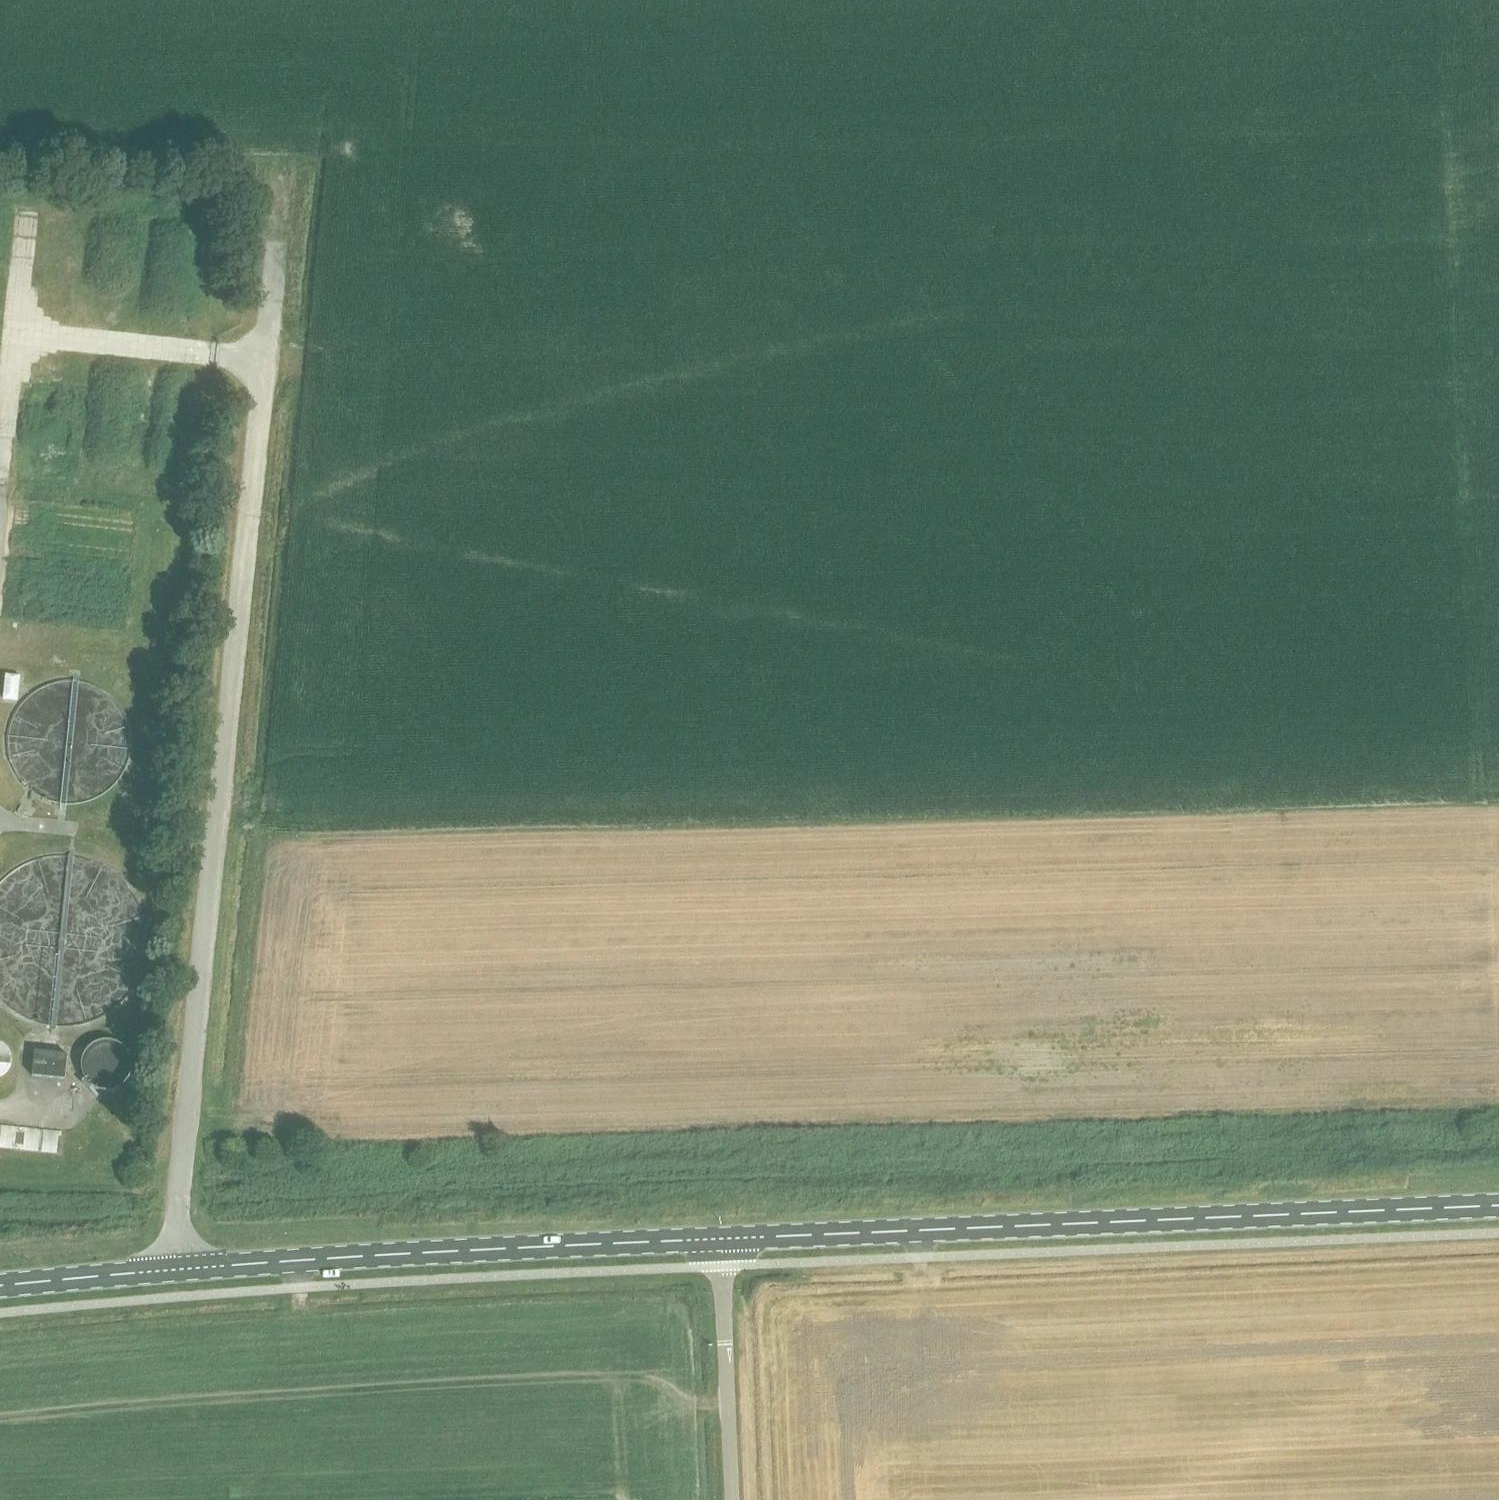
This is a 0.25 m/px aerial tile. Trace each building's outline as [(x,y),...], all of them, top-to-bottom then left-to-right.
[(5,674),(2,699),(18,701),(21,675),(5,674)] [(14,1064),(13,1057),(8,1051),(2,1047),(0,1046),(0,1082),(2,1082),(8,1078),(13,1071),(14,1064)] [(131,1074),(131,1070),(131,1065),(130,1061),(128,1057),(125,1053),(121,1050),(117,1048),(112,1047),(108,1046),(103,1047),(99,1048),(95,1050),(91,1053),(88,1057),(86,1060),(85,1065),(84,1069),(85,1074),(86,1078),(88,1082),(91,1086),(95,1089),(99,1091),(103,1093),(108,1093),(113,1093),(117,1091),(121,1089),(125,1086),(127,1083),(130,1078),(131,1074)] [(35,1051),(33,1076),(65,1080),(68,1055),(59,1054),(44,1052),(35,1051)]
